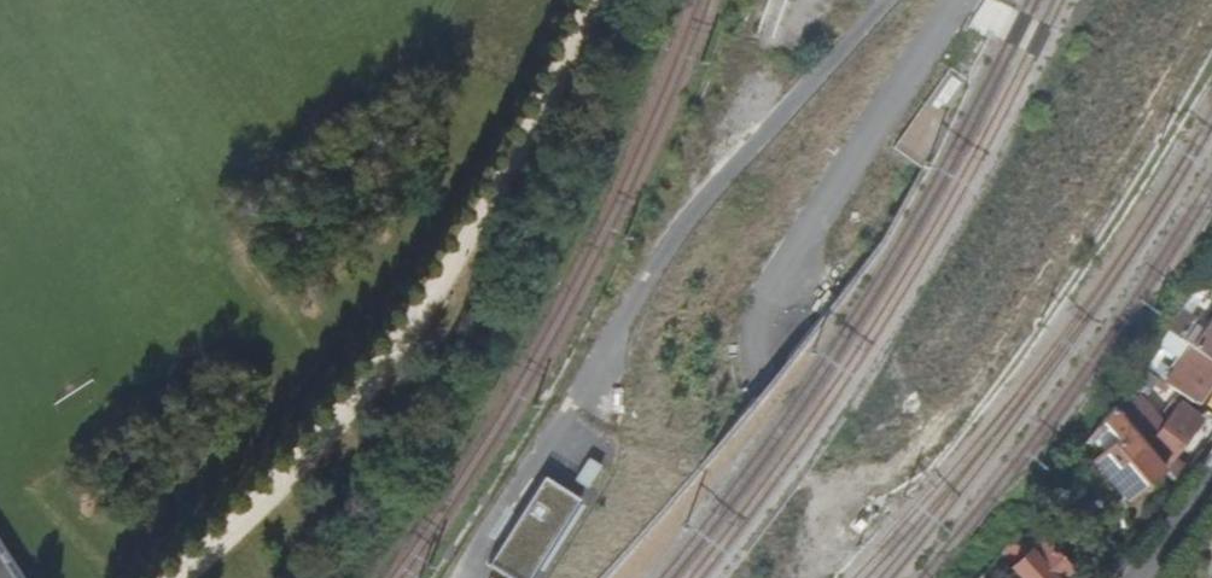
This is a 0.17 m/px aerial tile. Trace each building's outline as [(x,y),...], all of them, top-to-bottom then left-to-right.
[(791,0),(752,0),(743,29),(779,40),(791,0)] [(1169,329),(1180,337),(1185,329),(1174,321),(1169,329)] [(1195,348),(1211,359),(1211,324),(1195,348)] [(1195,401),(1211,377),(1211,359),(1195,348),(1193,346),(1169,382),(1195,401)] [(1151,442),(1172,460),(1202,419),(1180,401),(1162,424),(1147,411),(1169,382),(1159,375),(1152,384),(1137,372),(1125,388),(1134,397),(1117,414),(1147,446),(1151,442)] [(1147,446),(1117,414),(1111,408),(1098,425),(1113,442),(1092,463),(1127,498),(1163,463),(1147,446)] [(1167,467),(1172,460),(1151,442),(1147,446),(1163,463),(1167,467)] [(588,500),(546,473),(490,561),(517,577),(538,577),(588,500)] [(1047,495),(1068,525),(1081,516),(1058,481),(1047,495)] [(1008,563),(1022,577),(1054,577),(1053,577),(1064,566),(1037,537),(1008,563)] [(0,542),(0,577),(23,577),(0,542)] [(1194,552),(1174,577),(1189,577),(1204,559),(1194,552)] [(998,558),(986,570),(977,577),(1000,577),(1009,569),(998,558)]
